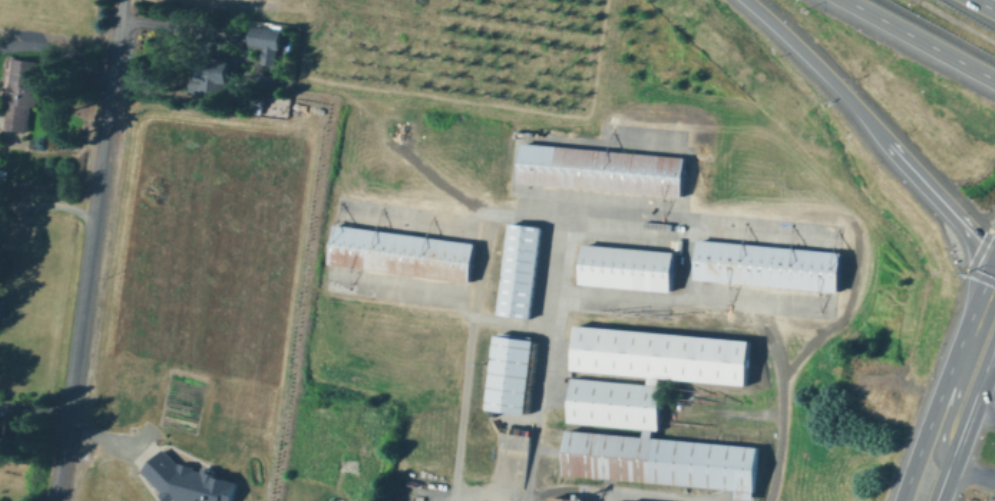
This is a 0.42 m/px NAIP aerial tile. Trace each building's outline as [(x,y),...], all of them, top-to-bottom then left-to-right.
[(284,30),(279,65),(264,63),(266,46),(248,43),(251,25),(284,30)] [(42,61),(37,104),(30,104),(27,130),(6,128),(14,58),(42,61)] [(230,64),(225,94),(206,89),(204,96),(192,93),(199,59),(230,64)] [(279,76),(276,109),(252,107),(255,74),(279,76)] [(523,183),(526,144),(691,158),(687,198),(523,183)] [(9,183),(0,183),(0,168),(10,169),(9,183)] [(332,264),(337,224),(480,244),(475,284),(332,264)] [(515,224),(547,228),(534,320),(503,315),(515,224)] [(844,253),(840,293),(696,279),(700,239),(844,253)] [(677,253),(673,293),(581,284),(585,244),(677,253)] [(760,448),(764,448),(759,500),(755,500),(739,499),(739,492),(564,474),(569,429),(648,437),(649,430),(573,423),(576,379),(653,386),(653,378),(576,371),(580,327),(758,343),(754,387),(663,379),(662,386),(669,387),(665,431),(658,431),(657,438),(760,448)] [(500,336),(541,342),(531,415),(490,410),(500,336)] [(6,442),(0,441),(0,420),(9,421),(6,442)] [(171,500),(174,500),(177,498),(188,500),(239,500),(245,480),(217,473),(209,464),(202,471),(195,464),(178,459),(168,448),(143,471),(171,500)]
